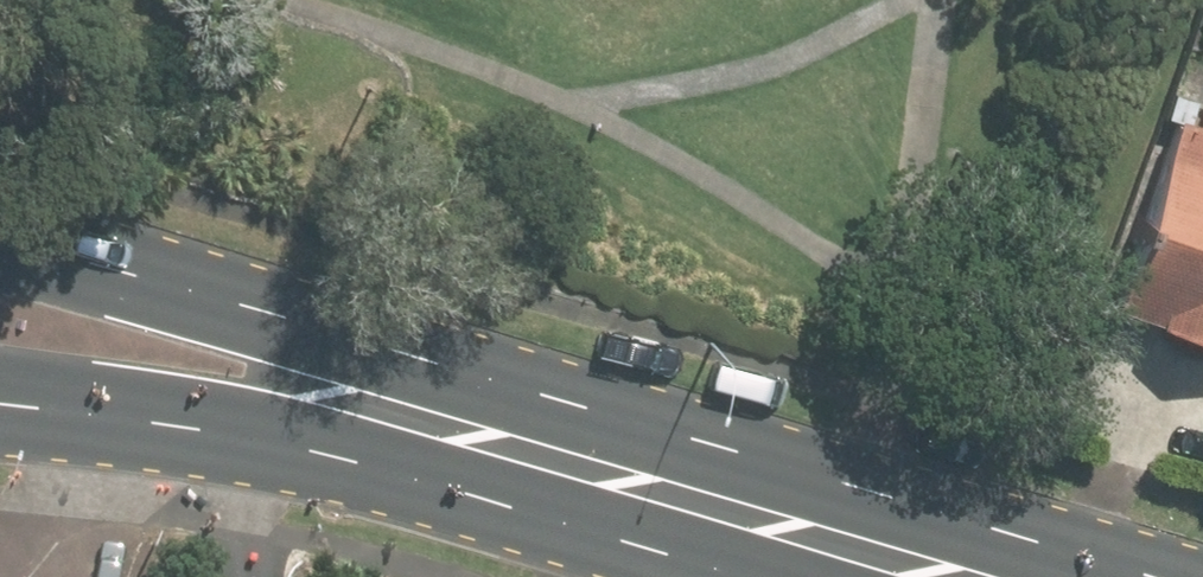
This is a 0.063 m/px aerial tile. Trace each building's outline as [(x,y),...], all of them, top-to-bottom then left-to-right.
[(1170,120),(1109,317),(1202,346),(1202,130),(1170,120)]
